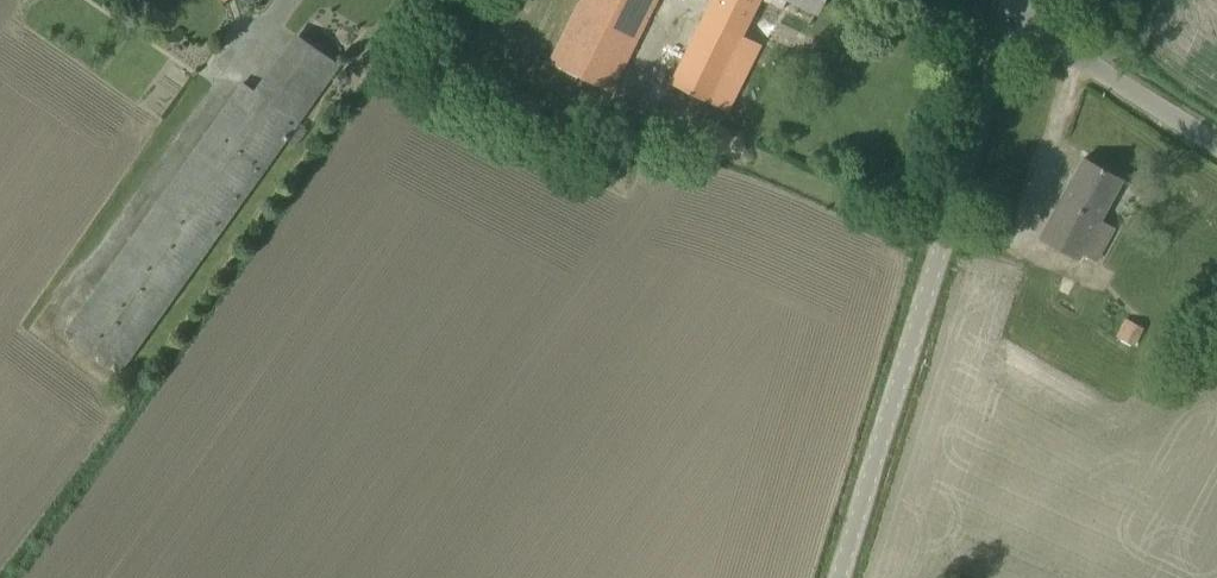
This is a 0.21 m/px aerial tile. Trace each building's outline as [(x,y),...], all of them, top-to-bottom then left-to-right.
[(549,62),(611,92),(657,0),(580,0),(549,62)] [(662,102),(717,129),(760,43),(741,34),(757,0),(712,0),(662,102)] [(781,10),(786,0),(763,0),(781,10)] [(816,12),(822,0),(791,0),(816,12)] [(300,38),(278,68),(317,95),(338,65),(300,38)] [(242,82),(69,325),(76,331),(115,358),(124,365),(286,139),(297,123),(259,94),(252,89),(242,82)] [(1099,219),(1121,178),(1084,157),(1040,239),(1077,259),(1081,253),(1096,261),(1114,227),(1099,219)]
